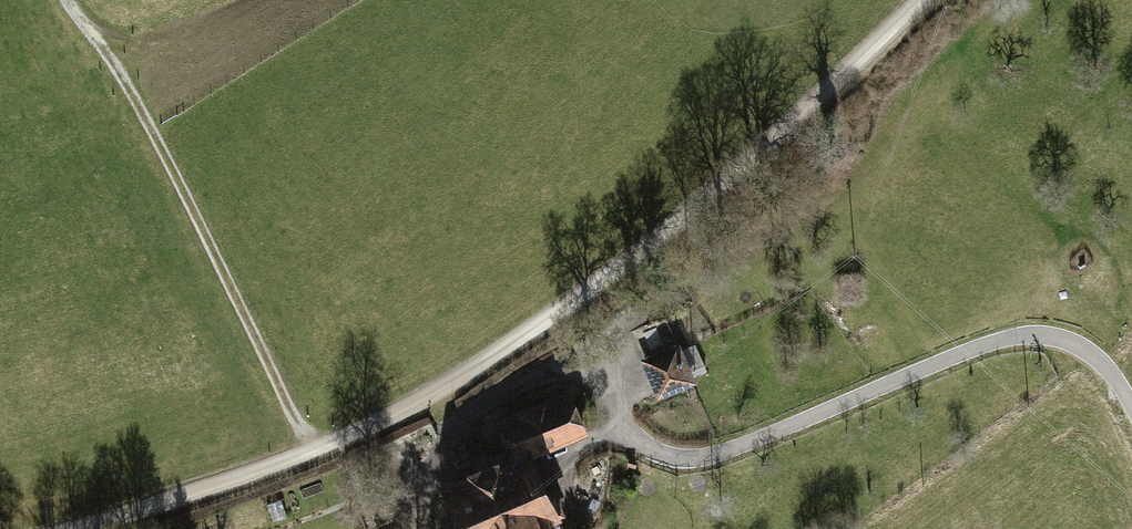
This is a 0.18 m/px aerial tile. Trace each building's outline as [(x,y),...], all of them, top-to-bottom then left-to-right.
[(655,350),(678,338),(668,319),(645,331),(655,350)] [(685,347),(655,360),(670,395),(700,383),(685,347)] [(583,379),(512,408),(530,452),(602,422),(583,379)] [(438,486),(453,528),(539,528),(557,523),(532,452),(438,486)]
